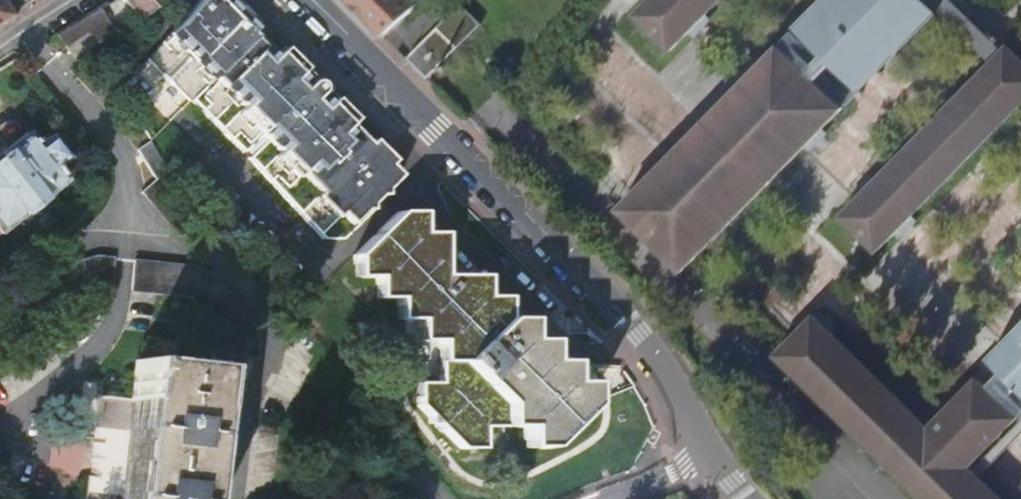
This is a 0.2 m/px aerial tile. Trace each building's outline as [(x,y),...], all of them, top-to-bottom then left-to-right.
[(17,16),(16,14),(8,0),(0,0),(0,28),(17,16)] [(141,24),(163,0),(120,0),(141,24)] [(147,60),(189,104),(191,102),(251,42),(256,38),(219,0),(201,0),(147,60)] [(419,0),(346,0),(353,8),(383,37),(422,3),(419,0)] [(681,271),(941,15),(926,0),(825,0),(618,210),(681,271)] [(674,53),(725,0),(650,0),(635,15),(674,53)] [(460,5),(407,58),(427,77),(480,25),(460,5)] [(59,29),(72,55),(115,33),(102,8),(59,29)] [(191,102),(244,154),(260,139),(265,144),(249,160),(324,242),(343,242),(359,226),(361,228),(376,214),(369,207),(359,196),(388,166),(348,127),(307,87),(299,95),(289,85),(293,82),(291,72),(276,57),(272,62),(251,42),(191,102)] [(878,252),(1020,106),(1020,58),(1007,45),(840,217),(878,252)] [(293,82),(289,85),(299,95),(307,87),(291,72),(293,82)] [(60,181),(51,169),(63,159),(45,137),(32,148),(22,136),(0,154),(0,231),(60,181)] [(388,166),(359,196),(369,207),(399,177),(388,166)] [(165,176),(142,197),(180,240),(204,220),(165,176)] [(398,217),(356,258),(356,267),(365,267),(365,280),(378,280),(378,288),(386,288),(386,302),(398,302),(397,310),(406,310),(407,322),(419,322),(419,330),(427,331),(427,344),(438,344),(438,352),(447,352),(447,380),(439,379),(438,387),(426,386),(426,402),(418,401),(418,408),(461,452),(469,452),(469,443),(482,443),(482,430),(491,430),(491,421),(515,423),(515,430),(523,430),(524,443),(537,444),(538,452),(545,452),(588,409),(588,401),(579,401),(579,387),(567,386),(567,379),(558,379),(558,366),(545,366),(545,359),(537,358),(537,345),(524,345),(524,337),(517,337),(516,324),(504,324),(503,316),(496,315),(496,302),(483,302),(483,294),(475,294),(474,281),(461,281),(451,291),(430,270),(441,260),(440,250),(432,250),(431,237),(418,236),(418,228),(410,227),(409,217),(398,217)] [(10,365),(3,355),(96,290),(111,290),(114,260),(100,259),(80,263),(0,318),(0,372),(10,365)] [(451,291),(461,281),(441,260),(430,270),(451,291)] [(134,262),(131,292),(194,298),(229,341),(227,358),(258,360),(259,345),(254,322),(215,275),(197,268),(134,262)] [(774,353),(774,354),(923,498),(1005,498),(970,465),(1018,416),(977,376),(930,426),(814,313),(774,353)] [(991,363),(1020,393),(1020,332),(991,363)] [(229,413),(204,411),(208,371),(174,367),(177,343),(147,340),(144,364),(133,363),(129,402),(134,404),(124,498),(220,498),(229,413)]
